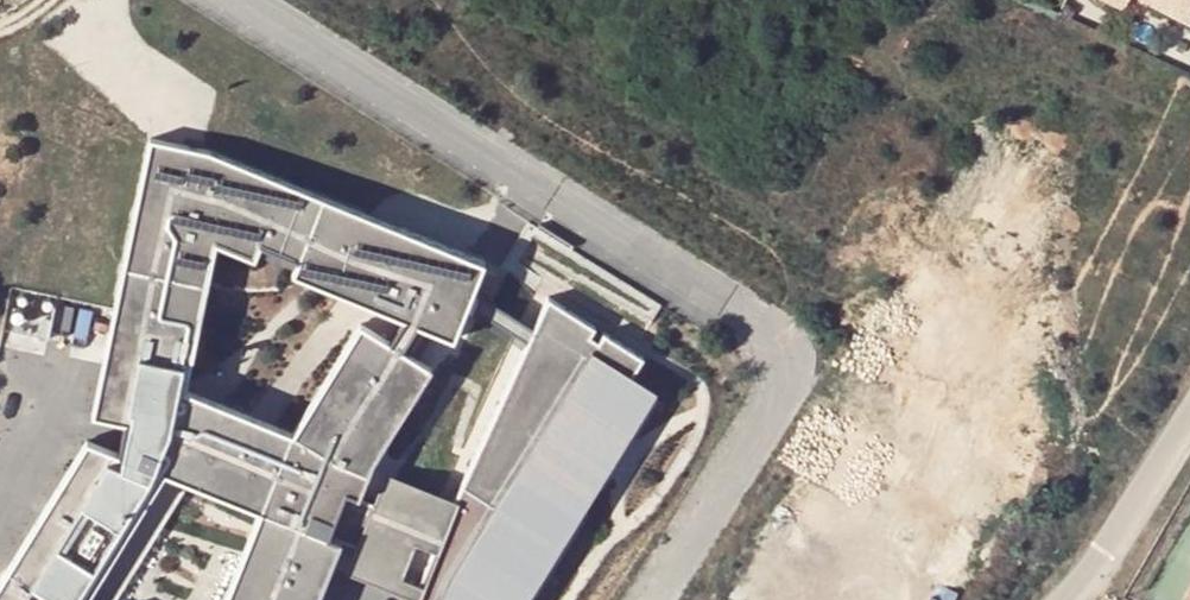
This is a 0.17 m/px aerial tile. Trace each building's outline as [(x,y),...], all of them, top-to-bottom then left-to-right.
[(1182,15),(1189,1),(1189,0),(1156,0),(1182,15)] [(151,140),(93,414),(126,421),(119,454),(87,441),(0,581),(0,599),(114,599),(189,479),(261,510),(225,599),(316,599),(339,541),(358,548),(353,560),(399,579),(404,566),(424,575),(414,599),(517,599),(644,393),(627,382),(642,358),(604,335),(599,343),(588,336),(593,328),(548,300),(534,329),(472,291),(483,262),(208,152),(151,140)] [(776,152),(764,144),(752,161),(764,169),(776,152)]
